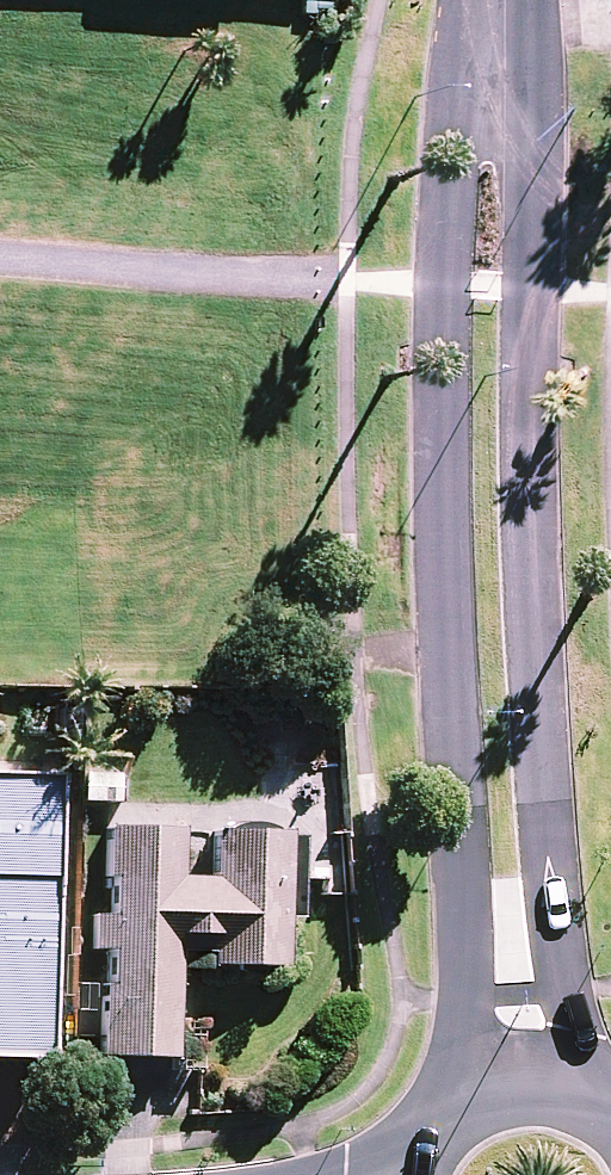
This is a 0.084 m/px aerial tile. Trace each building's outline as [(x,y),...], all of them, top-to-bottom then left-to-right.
[(65,784),(0,782),(0,1065),(57,1066),(65,784)] [(309,849),(294,849),(295,839),(220,837),(218,890),(187,889),(189,838),(113,836),(112,889),(118,889),(117,931),(100,930),(99,964),(116,965),(115,1007),(108,1007),(106,1070),(182,1072),(185,967),(216,968),(215,979),(290,981),(292,931),(306,932),(309,849)]
